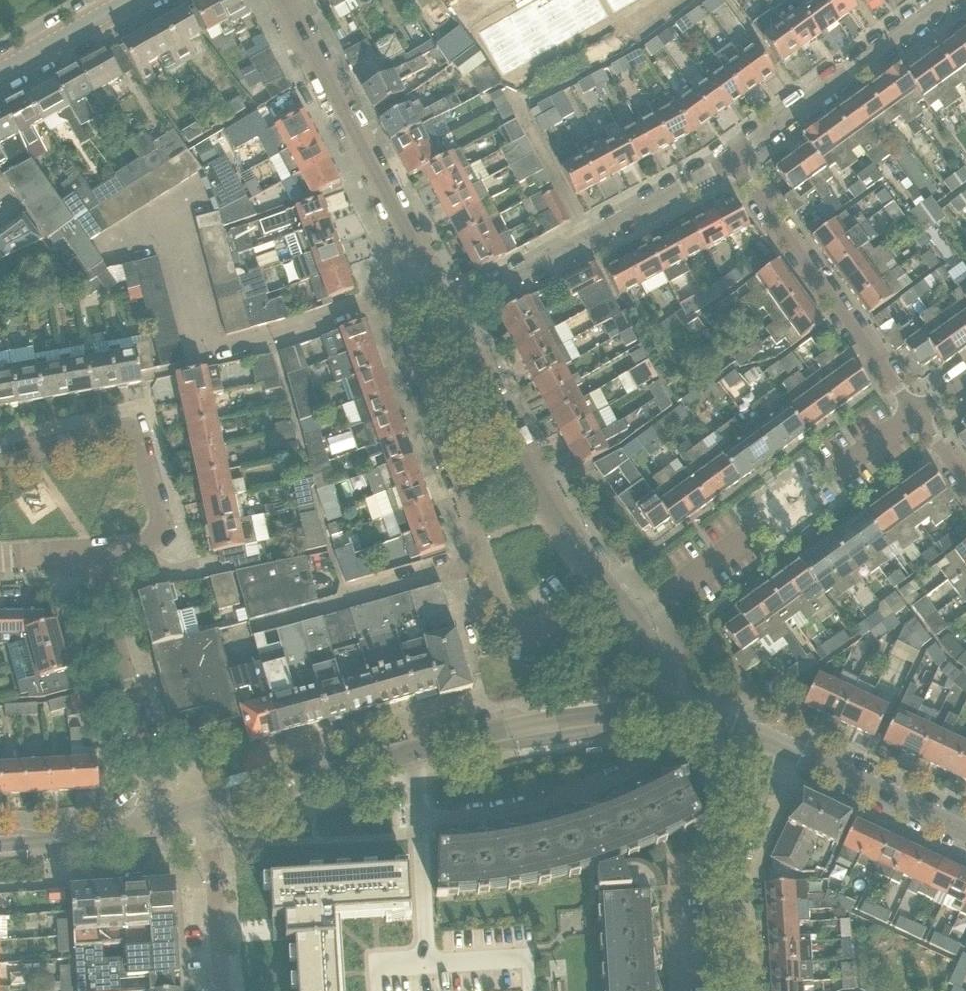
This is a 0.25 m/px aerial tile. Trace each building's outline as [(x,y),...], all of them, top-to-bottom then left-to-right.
[(216,0),(202,0),(192,6),(206,33),(218,27),(224,38),(234,33),(216,0)] [(234,33),(235,34),(245,28),(240,19),(251,13),(244,0),(216,0),(234,33)] [(334,9),(345,3),(343,0),(329,0),(334,9)] [(478,32),(503,75),(608,16),(599,0),(535,0),(478,32)] [(613,13),(636,0),(606,0),(613,13)] [(702,4),(709,13),(724,3),(722,0),(709,0),(702,4)] [(772,12),(800,49),(818,35),(793,0),(789,0),(773,11),(772,12)] [(818,35),(837,22),(822,0),(793,0),(818,35)] [(837,22),(856,8),(850,0),(822,0),(837,22)] [(697,8),(686,16),(693,25),(704,17),(697,8)] [(649,9),(635,17),(641,27),(655,20),(649,9)] [(184,10),(165,21),(186,61),(195,57),(187,42),(198,36),(184,10)] [(800,49),(772,11),(753,24),(781,63),(800,49)] [(686,16),(675,24),(682,33),(693,25),(686,16)] [(186,61),(165,21),(143,33),(157,59),(165,73),(186,61)] [(439,49),(438,49),(447,62),(448,64),(472,46),(458,27),(435,43),(439,49)] [(666,30),(655,38),(662,48),(672,40),(673,39),(674,39),(667,29),(666,30)] [(953,38),(965,56),(965,29),(953,38)] [(157,59),(143,33),(122,44),(144,85),(154,79),(146,65),(157,59)] [(255,47),(246,52),(249,59),(269,48),(262,35),(252,40),(255,47)] [(394,35),(374,45),(383,62),(403,52),(394,35)] [(346,38),(339,42),(344,52),(351,48),(346,38)] [(655,38),(644,46),(651,55),(662,48),(655,38)] [(938,49),(956,74),(964,69),(965,72),(965,56),(953,38),(938,49)] [(431,40),(402,57),(406,63),(406,65),(421,57),(428,53),(436,49),(431,40)] [(344,52),(352,66),(373,55),(365,41),(351,48),(344,52)] [(597,42),(582,50),(588,61),(602,53),(597,42)] [(730,44),(715,56),(723,67),(724,66),(744,94),(759,83),(734,50),(730,44)] [(740,46),(734,50),(759,83),(775,71),(754,44),(744,52),(740,46)] [(468,52),(451,65),(460,77),(464,75),(478,94),(498,83),(499,82),(474,47),(473,49),(468,52)] [(269,48),(249,59),(255,71),(256,73),(276,63),(269,48)] [(106,49),(77,65),(92,93),(107,112),(118,105),(106,85),(121,76),(108,52),(106,49)] [(436,49),(428,53),(439,68),(447,62),(438,49),(436,49)] [(938,49),(922,61),(952,104),(960,98),(954,90),(963,84),(956,74),(938,49)] [(638,51),(624,58),(630,68),(643,61),(638,51)] [(363,88),(373,109),(405,92),(399,81),(426,67),(421,57),(406,65),(394,71),(393,71),(363,88)] [(624,58),(611,65),(616,76),(630,68),(624,58)] [(922,61),(906,73),(924,99),(930,108),(938,102),(944,110),(952,104),(922,61)] [(276,63),(256,73),(261,82),(264,87),(283,77),(276,63)] [(77,65),(53,78),(55,82),(81,127),(97,118),(85,97),(92,93),(77,65)] [(899,66),(883,77),(914,119),(914,120),(922,114),(916,105),(924,99),(906,73),(900,65),(899,66)] [(709,68),(703,72),(727,106),(744,94),(724,66),(723,67),(713,74),(709,68)] [(563,67),(556,71),(561,82),(569,78),(563,67)] [(602,70),(590,76),(595,87),(608,80),(602,70)] [(255,71),(243,77),(249,89),(261,82),(256,73),(255,71)] [(703,82),(692,89),(712,117),(727,106),(703,72),(698,75),(703,82)] [(590,76),(577,83),(582,94),(595,87),(590,76)] [(291,91),(283,77),(264,87),(271,101),(291,91)] [(883,77),(867,89),(892,123),(900,117),(914,137),(922,131),(921,130),(914,120),(914,119),(883,77)] [(540,79),(533,83),(539,94),(546,90),(540,79)] [(55,82),(28,97),(41,123),(57,114),(60,120),(67,122),(80,145),(89,140),(81,127),(55,82)] [(692,89),(674,103),(692,131),(712,117),(692,89)] [(867,89),(851,101),(882,143),(889,137),(883,129),(892,123),(867,89)] [(499,90),(490,96),(496,107),(506,103),(499,90)] [(555,107),(554,108),(561,119),(573,112),(561,91),(549,98),(555,107)] [(655,113),(654,114),(670,143),(692,131),(674,103),(673,103),(667,92),(649,102),(655,113)] [(24,94),(2,106),(18,135),(18,136),(26,152),(37,146),(39,139),(32,128),(41,123),(28,97),(27,98),(24,94)] [(238,97),(223,106),(230,118),(246,109),(238,97)] [(538,107),(530,111),(535,119),(545,113),(553,126),(562,121),(561,119),(554,108),(555,107),(549,98),(537,105),(538,107)] [(411,103),(379,120),(391,141),(427,122),(449,111),(444,101),(423,112),(418,102),(412,105),(411,103)] [(851,101),(835,112),(859,146),(868,140),(874,148),(882,143),(851,101)] [(506,103),(496,107),(502,118),(503,120),(504,121),(513,116),(512,114),(506,103)] [(0,110),(0,177),(4,183),(46,239),(50,245),(62,237),(77,258),(92,280),(96,277),(106,270),(87,241),(75,225),(61,204),(33,163),(26,152),(18,136),(18,135),(2,106),(1,106),(3,109),(0,110)] [(223,106),(210,113),(217,126),(230,118),(223,106)] [(263,123),(267,131),(298,115),(294,107),(263,123)] [(257,111),(224,131),(235,150),(258,137),(269,159),(270,159),(280,154),(314,136),(302,112),(298,115),(267,131),(263,123),(257,111)] [(638,112),(633,114),(654,152),(670,143),(654,114),(643,120),(638,112)] [(835,112),(819,124),(849,166),(857,161),(851,153),(859,146),(835,112)] [(615,122),(636,162),(654,152),(633,114),(616,123),(615,122)] [(509,122),(502,126),(511,143),(513,142),(519,139),(521,137),(523,136),(514,120),(512,121),(509,122)] [(427,122),(391,141),(399,158),(436,139),(427,122)] [(611,141),(602,146),(616,172),(636,162),(615,122),(604,128),(611,141)] [(196,123),(181,133),(188,143),(202,135),(196,123)] [(819,124),(803,136),(827,170),(835,164),(841,173),(842,172),(849,166),(819,124)] [(157,150),(141,160),(149,173),(156,169),(167,162),(177,156),(187,149),(173,130),(153,144),(157,150)] [(576,146),(582,156),(596,183),(616,172),(602,146),(596,135),(576,146)] [(280,154),(292,176),(326,159),(314,136),(280,154)] [(504,147),(500,149),(509,166),(528,155),(530,154),(532,153),(523,136),(521,137),(519,139),(513,142),(511,143),(504,147)] [(807,145),(792,156),(816,189),(823,199),(831,193),(824,184),(833,177),(827,170),(803,136),(801,137),(807,145)] [(436,139),(399,158),(409,176),(423,169),(422,168),(438,159),(439,160),(447,155),(438,138),(436,139)] [(868,140),(859,146),(874,166),(890,154),(882,143),(874,148),(868,140)] [(202,170),(203,169),(187,149),(177,156),(190,176),(201,169),(202,170)] [(423,169),(431,185),(469,166),(460,149),(439,160),(438,159),(422,168),(423,169)] [(596,183),(582,156),(570,163),(564,152),(556,157),(576,194),(596,183)] [(528,155),(509,166),(518,183),(525,179),(530,177),(540,172),(541,171),(532,153),(530,154),(528,155)] [(280,154),(270,159),(282,182),(292,176),(280,154)] [(179,183),(190,176),(177,156),(167,162),(179,183)] [(816,189),(792,156),(776,168),(792,191),(782,198),(794,214),(809,203),(805,197),(816,189)] [(225,158),(203,169),(211,190),(235,177),(225,158)] [(282,182),(280,183),(291,203),(304,199),(311,196),(321,191),(338,182),(326,159),(292,176),(282,182)] [(469,166),(431,185),(440,202),(477,183),(480,181),(488,177),(479,161),(469,166)] [(169,189),(179,183),(167,162),(156,169),(169,189)] [(872,165),(857,176),(858,179),(860,181),(865,188),(877,179),(880,177),(872,165)] [(954,175),(961,186),(965,182),(965,171),(964,168),(954,175)] [(159,196),(169,189),(156,169),(149,173),(146,175),(159,196)] [(124,171),(117,176),(125,187),(132,183),(124,171)] [(530,177),(525,179),(529,187),(534,184),(536,189),(548,183),(541,171),(540,172),(530,177)] [(101,203),(92,191),(92,192),(79,174),(63,184),(71,197),(83,215),(84,214),(101,203)] [(149,202),(159,196),(146,175),(136,182),(149,202)] [(954,175),(944,183),(951,193),(961,186),(954,175)] [(116,176),(92,191),(101,203),(125,187),(116,176)] [(235,177),(211,190),(219,211),(220,215),(247,200),(239,185),(235,177)] [(263,192),(256,178),(245,183),(252,198),(263,192)] [(477,183),(440,202),(449,219),(486,200),(489,198),(482,184),(480,181),(477,183)] [(860,181),(848,190),(853,197),(865,188),(860,181)] [(138,209),(149,202),(136,182),(125,188),(138,209)] [(913,187),(905,193),(912,203),(920,197),(913,187)] [(128,215),(138,209),(125,188),(115,195),(128,215)] [(551,188),(529,199),(539,217),(549,211),(560,206),(553,192),(551,188)] [(874,195),(884,209),(892,202),(882,189),(874,195)] [(118,221),(128,215),(115,195),(105,201),(118,221)] [(950,204),(957,214),(965,207),(965,203),(961,196),(950,204)] [(71,197),(61,204),(75,225),(87,241),(97,235),(87,218),(84,214),(83,215),(71,197)] [(486,200),(449,219),(457,235),(486,220),(495,216),(498,214),(489,198),(486,200)] [(927,215),(937,208),(930,198),(920,205),(927,215)] [(286,213),(259,222),(264,236),(291,226),(294,234),(329,222),(325,212),(328,208),(325,200),(321,199),(286,211),(286,213)] [(735,199),(713,211),(727,237),(749,225),(735,199)] [(247,200),(220,215),(222,223),(223,227),(255,216),(247,200)] [(107,228),(118,221),(105,201),(95,207),(107,228)] [(824,201),(815,207),(825,220),(834,214),(824,201)] [(892,202),(884,209),(889,215),(897,209),(892,202)] [(918,222),(927,215),(920,205),(911,212),(918,222)] [(549,211),(537,218),(546,233),(558,227),(568,221),(560,206),(549,211)] [(98,234),(107,228),(95,207),(84,214),(87,218),(97,235),(98,235),(98,234)] [(927,215),(935,224),(944,217),(937,208),(927,215)] [(196,219),(199,229),(222,223),(219,211),(195,218),(195,219),(196,219)] [(713,211),(691,223),(705,249),(727,237),(713,211)] [(2,257),(41,238),(22,212),(0,229),(0,255),(2,257)] [(812,238),(823,253),(865,223),(860,215),(851,221),(845,213),(812,238)] [(486,220),(457,235),(467,253),(504,233),(507,232),(498,214),(495,216),(486,220)] [(935,224),(927,215),(918,222),(925,232),(935,224)] [(902,225),(910,236),(920,229),(912,218),(902,225)] [(284,238),(292,259),(302,256),(302,257),(337,244),(339,241),(337,233),(333,232),(329,222),(294,234),(284,238)] [(199,229),(202,241),(225,235),(223,227),(222,223),(199,229)] [(691,223),(670,234),(684,260),(705,249),(691,223)] [(865,223),(823,253),(828,260),(835,268),(868,244),(876,238),(870,230),(865,223)] [(245,226),(230,231),(237,254),(253,248),(245,226)] [(920,229),(910,236),(920,248),(929,241),(920,229)] [(504,233),(467,253),(476,270),(513,251),(516,249),(507,232),(504,233)] [(670,234),(648,246),(662,272),(669,283),(690,272),(684,260),(670,234)] [(202,241),(205,252),(228,246),(225,235),(202,241)] [(300,282),(310,279),(345,266),(341,256),(344,253),(341,246),(337,244),(302,257),(302,256),(292,259),(300,282)] [(835,268),(846,284),(887,253),(882,246),(873,252),(868,244),(835,268)] [(205,252),(208,264),(231,258),(228,246),(205,252)] [(648,246),(627,257),(641,283),(662,272),(648,246)] [(938,262),(929,251),(919,258),(928,270),(938,262)] [(40,262),(52,279),(53,275),(61,269),(50,254),(32,253),(18,259),(20,271),(40,262)] [(846,284),(857,298),(890,274),(885,266),(893,260),(887,253),(846,284)] [(133,263),(136,275),(159,269),(157,258),(158,258),(157,257),(133,263)] [(641,283),(627,257),(605,269),(619,295),(641,283)] [(753,257),(742,265),(748,274),(760,266),(753,257)] [(77,258),(67,266),(78,281),(82,287),(92,280),(77,258)] [(208,264),(211,276),(234,270),(231,258),(208,264)] [(20,271),(18,259),(0,266),(0,279),(20,271)] [(743,298),(749,306),(790,276),(778,260),(746,284),(752,292),(743,298)] [(594,262),(562,279),(572,298),(578,295),(603,281),(604,281),(594,262)] [(748,274),(742,265),(730,274),(737,283),(748,274)] [(345,266),(310,279),(318,302),(353,290),(345,266)] [(890,274),(857,298),(868,314),(902,290),(896,282),(904,276),(898,268),(890,274)] [(942,268),(930,276),(936,285),(948,276),(942,268)] [(53,275),(52,279),(61,290),(71,282),(61,269),(53,275)] [(136,275),(139,286),(163,280),(159,269),(136,275)] [(106,270),(96,277),(102,285),(104,288),(114,280),(106,270)] [(211,276),(214,287),(237,281),(237,279),(234,270),(211,276)] [(246,276),(237,279),(237,281),(240,293),(243,302),(249,300),(265,294),(268,293),(261,271),(255,273),(246,276)] [(662,272),(641,283),(647,295),(669,283),(662,272)] [(763,307),(769,315),(801,291),(790,276),(749,306),(754,313),(763,307)] [(955,284),(958,289),(959,288),(965,298),(965,276),(955,284)] [(96,277),(92,280),(82,287),(88,295),(102,285),(96,277)] [(139,286),(142,298),(166,292),(163,280),(139,286)] [(214,287),(217,299),(240,293),(237,281),(214,287)] [(603,281),(578,295),(586,310),(599,303),(602,302),(611,297),(603,281)] [(924,281),(912,290),(918,298),(930,290),(924,281)] [(714,286),(702,295),(709,304),(721,295),(714,286)] [(949,308),(965,331),(965,298),(959,288),(951,294),(958,302),(949,308)] [(912,290),(900,298),(906,307),(918,298),(912,290)] [(766,329),(771,337),(813,307),(801,291),(769,315),(774,323),(766,329)] [(142,298),(145,309),(169,303),(166,292),(142,298)] [(217,299),(220,311),(243,305),(243,302),(240,293),(217,299)] [(498,313),(507,330),(545,311),(536,293),(527,298),(498,313)] [(265,294),(243,302),(244,305),(245,310),(247,316),(250,329),(275,322),(288,318),(281,299),(268,303),(266,298),(265,296),(265,294)] [(691,303),(682,310),(687,319),(688,318),(690,317),(694,314),(694,315),(698,312),(709,304),(702,295),(691,303)] [(599,303),(586,310),(596,327),(609,320),(611,319),(620,314),(617,309),(618,309),(611,297),(602,302),(599,303)] [(145,309),(148,321),(172,315),(169,303),(145,309)] [(220,311),(224,322),(247,316),(245,310),(243,305),(220,311)] [(928,311),(959,353),(965,348),(965,331),(949,308),(941,314),(935,306),(928,311)] [(813,307),(771,337),(776,343),(784,338),(791,347),(824,322),(813,307)] [(620,314),(611,319),(614,325),(619,334),(630,329),(635,326),(629,315),(626,310),(620,314)] [(672,315),(662,322),(663,324),(669,331),(679,324),(680,324),(683,328),(697,318),(694,315),(694,314),(690,317),(688,318),(687,319),(682,310),(674,315),(673,314),(672,315)] [(712,310),(703,317),(713,331),(714,331),(722,325),(712,310)] [(884,310),(872,319),(879,329),(891,319),(884,310)] [(507,330),(516,347),(553,328),(545,311),(507,330)] [(920,332),(919,332),(936,357),(942,365),(959,353),(928,311),(920,316),(927,325),(919,330),(920,332)] [(148,321),(151,333),(175,326),(172,315),(148,321)] [(247,316),(224,322),(227,334),(226,334),(226,335),(250,329),(247,316)] [(330,333),(338,356),(373,344),(365,321),(330,333)] [(565,322),(553,328),(562,345),(570,340),(574,339),(565,322)] [(662,322),(652,329),(659,339),(669,331),(663,324),(662,322)] [(894,329),(884,336),(895,351),(904,344),(921,368),(936,357),(920,334),(919,332),(911,322),(902,329),(899,325),(894,329)] [(614,325),(605,330),(610,339),(618,335),(619,334),(614,325)] [(714,331),(713,331),(723,346),(724,346),(733,340),(722,325),(714,331)] [(151,333),(155,344),(178,338),(175,326),(151,333)] [(516,347),(525,364),(562,345),(553,328),(516,347)] [(619,334),(618,335),(624,347),(636,341),(630,329),(619,334)] [(823,330),(811,339),(818,347),(829,339),(823,330)] [(155,344),(158,356),(181,350),(178,338),(155,344)] [(562,345),(525,364),(534,381),(562,366),(567,363),(570,362),(579,357),(570,340),(562,345)] [(756,340),(744,349),(751,359),(763,350),(756,340)] [(118,346),(109,348),(116,386),(141,382),(139,372),(152,369),(148,341),(132,344),(134,351),(119,354),(118,346)] [(94,350),(85,352),(91,390),(116,386),(109,348),(108,348),(107,343),(93,345),(94,350)] [(338,356),(346,379),(381,366),(373,344),(338,356)] [(278,352),(286,374),(307,367),(299,345),(278,352)] [(710,345),(703,350),(708,358),(716,352),(710,345)] [(744,349),(733,357),(735,360),(740,367),(751,359),(744,349)] [(831,349),(823,355),(854,398),(871,386),(846,352),(837,358),(831,349)] [(181,350),(158,356),(161,367),(185,362),(185,361),(184,362),(181,350)] [(640,350),(629,355),(637,367),(645,363),(646,362),(647,362),(645,358),(640,350)] [(69,354),(60,356),(67,395),(91,390),(85,352),(84,352),(85,360),(70,362),(69,354)] [(257,384),(263,383),(279,379),(273,354),(252,358),(257,384)] [(791,354),(778,363),(785,372),(789,378),(802,369),(791,354)] [(820,369),(812,375),(820,386),(838,410),(854,398),(823,355),(815,361),(820,369)] [(44,359),(36,360),(42,399),(67,395),(60,356),(59,356),(61,364),(46,367),(44,359)] [(20,363),(11,364),(18,403),(42,399),(36,360),(34,360),(20,363)] [(625,374),(619,378),(627,394),(656,377),(647,362),(646,362),(645,363),(637,367),(626,374),(625,374)] [(778,363),(766,371),(773,381),(785,372),(778,363)] [(0,366),(0,406),(18,403),(11,364),(0,366)] [(346,379),(354,401),(389,389),(381,366),(346,379)] [(534,381),(542,398),(580,378),(577,373),(569,378),(562,366),(534,381)] [(307,367),(286,374),(293,397),(313,390),(307,367)] [(206,368),(175,374),(175,375),(181,400),(211,394),(223,391),(220,379),(209,381),(206,368)] [(740,377),(747,387),(760,378),(753,369),(740,377)] [(734,371),(722,380),(728,388),(729,389),(729,390),(741,380),(740,380),(740,379),(737,376),(734,371)] [(798,373),(790,379),(822,422),(838,410),(820,386),(812,375),(804,381),(798,373)] [(542,398),(551,414),(580,400),(574,388),(583,384),(580,378),(542,398)] [(279,379),(263,383),(264,391),(280,388),(279,379)] [(788,393),(780,399),(788,409),(805,434),(822,422),(790,379),(782,384),(788,393)] [(658,381),(647,388),(654,400),(665,393),(658,381)] [(714,385),(702,393),(703,394),(709,403),(721,395),(720,394),(715,386),(714,385)] [(354,401),(362,424),(397,412),(389,389),(354,401)] [(600,389),(588,395),(597,412),(609,406),(600,389)] [(313,390),(293,397),(299,420),(318,414),(320,413),(313,390)] [(694,391),(682,400),(689,409),(701,401),(694,391)] [(665,393),(654,400),(662,413),(672,405),(665,393)] [(181,400),(186,425),(217,419),(211,394),(181,400)] [(551,414),(560,431),(597,412),(588,395),(580,400),(551,414)] [(766,396),(758,402),(789,445),(805,434),(788,409),(780,399),(772,405),(766,396)] [(756,416),(748,422),(755,433),(773,457),(789,445),(758,402),(750,408),(756,416)] [(617,422),(609,406),(597,412),(606,428),(617,422)] [(679,406),(668,414),(675,424),(687,415),(679,406)] [(362,424),(349,428),(356,451),(364,448),(369,446),(383,441),(389,440),(405,434),(397,412),(362,424)] [(597,412),(560,431),(569,448),(606,428),(597,412)] [(298,421),(304,443),(320,438),(322,438),(315,415),(318,414),(299,420),(298,421)] [(668,414),(656,424),(663,433),(675,424),(668,414)] [(186,425),(191,450),(222,444),(217,419),(186,425)] [(273,423),(275,433),(293,429),(290,420),(273,423)] [(606,428),(569,448),(578,466),(606,451),(602,443),(627,430),(621,420),(617,422),(606,428)] [(733,420),(725,426),(757,469),(773,457),(755,433),(748,422),(739,428),(733,420)] [(724,440),(715,446),(723,456),(740,481),(757,469),(725,426),(717,431),(724,440)] [(652,427),(636,439),(643,448),(649,457),(665,446),(652,427)] [(293,429),(275,433),(277,441),(294,437),(293,429)] [(717,431),(709,438),(715,446),(724,440),(717,431)] [(957,437),(965,449),(965,431),(957,437)] [(369,446),(364,448),(368,459),(383,454),(387,465),(412,457),(405,434),(389,440),(383,441),(369,446)] [(320,438),(304,443),(311,467),(327,461),(320,438)] [(709,438),(701,443),(707,452),(715,446),(709,438)] [(636,439),(620,450),(627,459),(643,448),(636,439)] [(701,443),(693,449),(724,492),(740,481),(723,456),(715,446),(707,452),(701,443)] [(191,450),(197,476),(227,469),(222,444),(191,450)] [(691,463),(683,470),(690,480),(708,504),(724,492),(693,449),(685,455),(691,463)] [(620,450),(593,464),(603,478),(618,468),(628,461),(627,459),(620,450)] [(378,468),(366,473),(374,495),(386,491),(420,479),(412,457),(387,465),(378,468)] [(327,461),(311,467),(313,475),(322,472),(331,470),(328,461),(327,461)] [(620,471),(619,471),(631,488),(617,498),(642,531),(649,525),(653,531),(669,520),(651,495),(652,495),(651,493),(642,480),(628,461),(618,468),(620,471)] [(677,461),(669,467),(675,475),(683,470),(677,461)] [(294,470),(296,480),(311,477),(309,467),(294,470)] [(669,467),(661,473),(692,516),(708,504),(690,480),(683,470),(675,475),(669,467)] [(929,467),(912,479),(943,520),(950,515),(944,507),(954,500),(929,467)] [(197,476),(202,501),(233,494),(245,492),(242,479),(230,482),(227,469),(197,476)] [(313,475),(317,489),(326,486),(322,472),(313,475)] [(659,487),(651,493),(652,495),(651,495),(669,520),(675,528),(692,516),(661,473),(653,478),(659,487)] [(313,478),(292,483),(294,490),(296,498),(298,507),(313,504),(309,488),(314,484),(313,478)] [(386,491),(394,513),(428,502),(420,479),(386,491)] [(912,479),(896,490),(921,524),(929,518),(935,526),(943,520),(912,479)] [(334,490),(317,496),(324,513),(341,507),(334,490)] [(896,490),(880,502),(910,544),(918,539),(912,531),(921,524),(896,490)] [(202,501),(208,526),(238,519),(233,494),(202,501)] [(394,513),(402,536),(436,524),(428,502),(394,513)] [(880,502),(864,514),(888,548),(897,541),(903,549),(910,544),(880,502)] [(313,504),(298,507),(299,516),(314,512),(313,508),(314,508),(313,504)] [(341,507),(324,513),(327,522),(344,515),(341,507)] [(294,537),(297,552),(325,546),(314,512),(299,516),(298,516),(302,535),(294,537)] [(864,514),(847,526),(878,567),(886,562),(880,554),(888,548),(864,514)] [(238,519),(208,526),(213,552),(218,551),(221,563),(246,558),(244,545),(255,543),(249,517),(238,519)] [(954,529),(961,538),(965,535),(965,520),(954,529)] [(336,523),(327,525),(331,536),(339,534),(336,523)] [(436,524),(402,536),(410,559),(444,547),(436,524)] [(847,526),(831,537),(856,571),(865,565),(871,573),(878,567),(847,526)] [(948,536),(935,545),(941,553),(954,544),(948,536)] [(831,537),(815,549),(845,591),(862,579),(856,571),(831,537)] [(955,575),(965,567),(965,542),(935,564),(947,580),(955,575)] [(910,544),(903,549),(912,561),(907,565),(913,573),(925,565),(919,556),(910,544)] [(335,550),(338,559),(352,554),(349,545),(335,550)] [(928,550),(919,556),(925,565),(937,556),(931,547),(930,548),(928,550)] [(815,549),(799,561),(823,595),(833,588),(838,596),(845,591),(815,549)] [(355,564),(352,554),(338,559),(341,569),(346,583),(373,575),(367,560),(355,564)] [(248,619),(316,600),(305,557),(235,572),(248,619)] [(799,561),(783,573),(813,615),(821,609),(815,601),(823,595),(799,561)] [(959,596),(965,591),(965,567),(955,575),(961,582),(953,588),(959,596)] [(899,570),(886,579),(893,588),(905,579),(899,570)] [(209,577),(216,601),(237,596),(230,572),(209,577)] [(783,573),(766,585),(791,619),(800,612),(806,620),(813,615),(783,573)] [(410,618),(397,622),(401,635),(407,633),(411,646),(423,642),(437,690),(439,697),(472,688),(470,683),(452,622),(441,584),(422,589),(402,594),(410,618)] [(909,584),(899,591),(911,607),(912,606),(919,602),(920,600),(921,600),(909,584)] [(766,585),(750,596),(781,639),(788,633),(782,625),(791,619),(766,585)] [(168,586),(138,594),(138,597),(145,621),(175,612),(168,586)] [(893,592),(879,603),(889,617),(892,614),(903,606),(893,592)] [(402,594),(386,599),(401,653),(402,653),(414,697),(437,690),(423,642),(411,646),(407,633),(401,635),(397,622),(410,618),(402,594)] [(237,596),(216,601),(218,609),(239,604),(237,596)] [(734,608),(739,617),(757,642),(766,635),(773,644),(781,639),(750,596),(734,608)] [(921,600),(912,607),(923,622),(924,622),(932,616),(936,613),(924,597),(921,600)] [(386,599),(350,609),(377,707),(414,697),(402,653),(401,653),(386,599)] [(878,611),(867,619),(874,628),(881,623),(889,617),(879,603),(878,610),(878,611)] [(175,612),(145,621),(151,646),(198,633),(195,622),(191,608),(175,612)] [(350,609),(321,616),(348,715),(377,707),(350,609)] [(33,652),(62,644),(55,620),(46,622),(43,610),(0,611),(0,645),(6,644),(10,658),(33,652)] [(936,613),(923,622),(934,637),(935,636),(947,627),(936,613)] [(889,617),(881,623),(888,633),(900,624),(892,614),(889,617)] [(321,616),(298,623),(325,721),(348,715),(321,616)] [(757,642),(739,617),(723,628),(740,652),(733,657),(744,673),(760,661),(750,648),(757,642)] [(904,626),(896,642),(918,652),(921,646),(930,640),(930,639),(914,617),(913,618),(912,619),(908,622),(907,623),(904,626)] [(867,619),(855,628),(862,637),(869,631),(874,628),(867,619)] [(298,623),(276,629),(280,643),(302,728),(325,721),(298,623)] [(874,628),(869,631),(876,641),(888,633),(881,623),(874,628)] [(175,736),(242,718),(230,671),(218,628),(198,633),(151,646),(152,647),(151,647),(175,736)] [(842,631),(831,639),(836,647),(837,648),(838,649),(849,641),(849,640),(847,638),(842,631)] [(264,632),(253,635),(260,663),(279,734),(302,728),(280,643),(267,646),(264,632)] [(788,633),(781,639),(789,650),(797,645),(788,633)] [(939,642),(956,662),(962,668),(963,668),(961,672),(960,673),(961,674),(964,677),(965,677),(965,675),(965,653),(964,653),(948,634),(947,635),(939,642)] [(818,648),(814,651),(821,660),(824,658),(838,649),(837,648),(836,647),(831,639),(818,648)] [(33,652),(10,658),(20,694),(27,692),(28,697),(43,697),(74,689),(62,644),(33,652)] [(934,645),(926,652),(938,668),(945,659),(935,645),(934,645)] [(809,654),(798,662),(805,672),(816,664),(809,654)] [(798,662),(786,670),(793,680),(805,672),(798,662)] [(260,663),(230,671),(242,718),(249,742),(279,734),(260,663)] [(947,665),(940,672),(948,679),(943,689),(949,691),(952,684),(953,682),(952,681),(953,679),(959,672),(949,663),(948,663),(948,664),(947,665)] [(822,712),(839,720),(853,691),(858,679),(841,671),(839,675),(822,712)] [(804,704),(822,712),(839,675),(834,672),(830,680),(818,674),(804,704)] [(952,681),(953,682),(952,684),(963,692),(964,693),(965,690),(965,679),(964,677),(961,674),(960,673),(959,672),(953,679),(952,681)] [(759,690),(765,699),(785,685),(778,676),(759,690)] [(891,723),(883,741),(900,749),(918,711),(921,706),(923,702),(923,701),(922,701),(913,697),(917,688),(909,684),(897,711),(891,723)] [(839,720),(856,728),(873,691),(868,688),(864,696),(853,691),(839,720)] [(873,691),(856,728),(874,736),(887,707),(875,701),(878,693),(873,691)] [(79,694),(64,698),(66,708),(67,717),(85,713),(83,709),(79,694)] [(64,698),(48,702),(51,712),(66,708),(64,698)] [(783,713),(797,719),(803,708),(788,701),(783,713)] [(36,703),(20,705),(21,716),(37,715),(36,703)] [(20,705),(4,706),(5,717),(21,716),(20,705)] [(900,749),(918,757),(932,728),(938,714),(921,706),(918,711),(900,749)] [(918,757),(935,765),(952,728),(957,718),(947,713),(938,731),(932,728),(918,757)] [(935,765),(952,773),(965,744),(954,738),(957,730),(952,728),(935,765)] [(965,780),(965,744),(952,773),(965,780)] [(97,759),(72,761),(74,791),(98,789),(97,759)] [(72,761),(48,762),(50,792),(74,791),(72,761)] [(48,762),(24,764),(26,794),(50,792),(48,762)] [(0,765),(0,768),(2,795),(26,794),(24,764),(0,765)] [(679,775),(677,773),(669,775),(671,784),(645,788),(646,797),(620,800),(621,808),(601,809),(603,816),(593,818),(594,833),(582,837),(577,818),(567,819),(567,827),(541,826),(540,834),(513,832),(512,840),(486,836),(485,844),(458,839),(456,847),(438,842),(437,889),(469,887),(499,883),(529,878),(559,872),(588,863),(596,861),(596,868),(599,902),(605,901),(611,990),(657,990),(659,990),(650,964),(657,961),(648,935),(655,932),(647,906),(654,903),(651,894),(648,894),(648,889),(658,889),(657,886),(657,884),(656,882),(655,879),(654,876),(652,873),(651,872),(648,870),(646,868),(643,866),(641,865),(638,864),(636,864),(633,863),(628,863),(624,864),(621,864),(618,853),(645,842),(673,829),(700,814),(679,775)] [(771,857),(770,858),(772,859),(804,874),(814,874),(817,869),(824,872),(851,815),(849,814),(849,815),(845,813),(846,812),(844,811),(844,812),(840,810),(838,809),(827,804),(827,803),(826,803),(825,803),(815,798),(813,797),(809,795),(808,794),(807,795),(803,793),(804,792),(802,791),(801,793),(800,797),(799,797),(798,799),(799,799),(788,822),(788,821),(787,823),(787,824),(782,835),(782,834),(780,838),(779,842),(778,842),(776,846),(777,846),(772,857),(771,857)] [(838,856),(856,864),(873,829),(854,820),(838,856)] [(868,858),(878,863),(890,837),(873,829),(856,864),(864,868),(868,858)] [(878,863),(874,872),(891,880),(907,845),(890,837),(878,863)] [(902,874),(912,879),(924,853),(907,845),(891,880),(898,884),(902,874)] [(912,879),(906,891),(915,895),(916,892),(925,896),(942,861),(924,853),(912,879)] [(937,891),(947,895),(959,869),(942,861),(925,896),(933,900),(937,891)] [(269,878),(271,919),(284,918),(285,941),(294,941),(297,990),(338,990),(333,915),(410,910),(407,862),(351,866),(351,873),(269,878)] [(960,912),(965,899),(965,872),(959,869),(947,895),(942,904),(960,912)] [(806,881),(766,884),(767,903),(807,901),(807,895),(806,881)] [(149,990),(180,989),(176,930),(173,882),(105,887),(70,889),(72,909),(77,990),(120,990),(120,980),(149,979),(149,989),(122,990),(148,990),(149,990)] [(65,889),(48,890),(48,891),(49,901),(65,900),(65,889)] [(831,904),(836,906),(841,896),(828,890),(827,894),(823,900),(831,904)] [(841,896),(836,906),(849,912),(854,901),(841,896)] [(823,900),(812,901),(812,909),(831,908),(831,904),(823,900)] [(767,903),(769,925),(796,923),(809,922),(807,901),(767,903)] [(860,912),(873,918),(878,908),(865,901),(860,912)] [(878,908),(873,918),(885,924),(890,913),(878,908)] [(894,928),(907,934),(912,924),(899,918),(894,928)] [(56,920),(57,937),(68,936),(67,920),(56,920)] [(849,920),(840,920),(841,939),(850,938),(849,920)] [(769,925),(770,943),(810,941),(809,936),(797,937),(796,923),(769,925)] [(912,924),(907,934),(920,940),(925,929),(912,924)] [(929,944),(942,950),(947,940),(933,934),(929,944)] [(68,936),(57,937),(58,953),(69,952),(68,936)] [(850,938),(841,939),(842,959),(851,958),(850,938)] [(947,940),(942,950),(954,956),(959,945),(947,940)] [(770,943),(771,964),(811,962),(810,941),(770,943)] [(956,965),(965,970),(965,957),(961,955),(956,965)] [(771,964),(772,984),(812,981),(811,962),(771,964)] [(853,963),(840,964),(841,977),(854,976),(853,963)] [(59,966),(60,983),(70,982),(70,965),(59,966)] [(947,984),(948,984),(953,987),(959,990),(965,976),(965,970),(956,965),(947,984)] [(854,976),(841,977),(842,990),(855,989),(854,976)] [(772,984),(773,990),(800,990),(800,987),(813,987),(812,981),(772,984)] [(60,983),(60,990),(71,990),(70,982),(60,983)]
